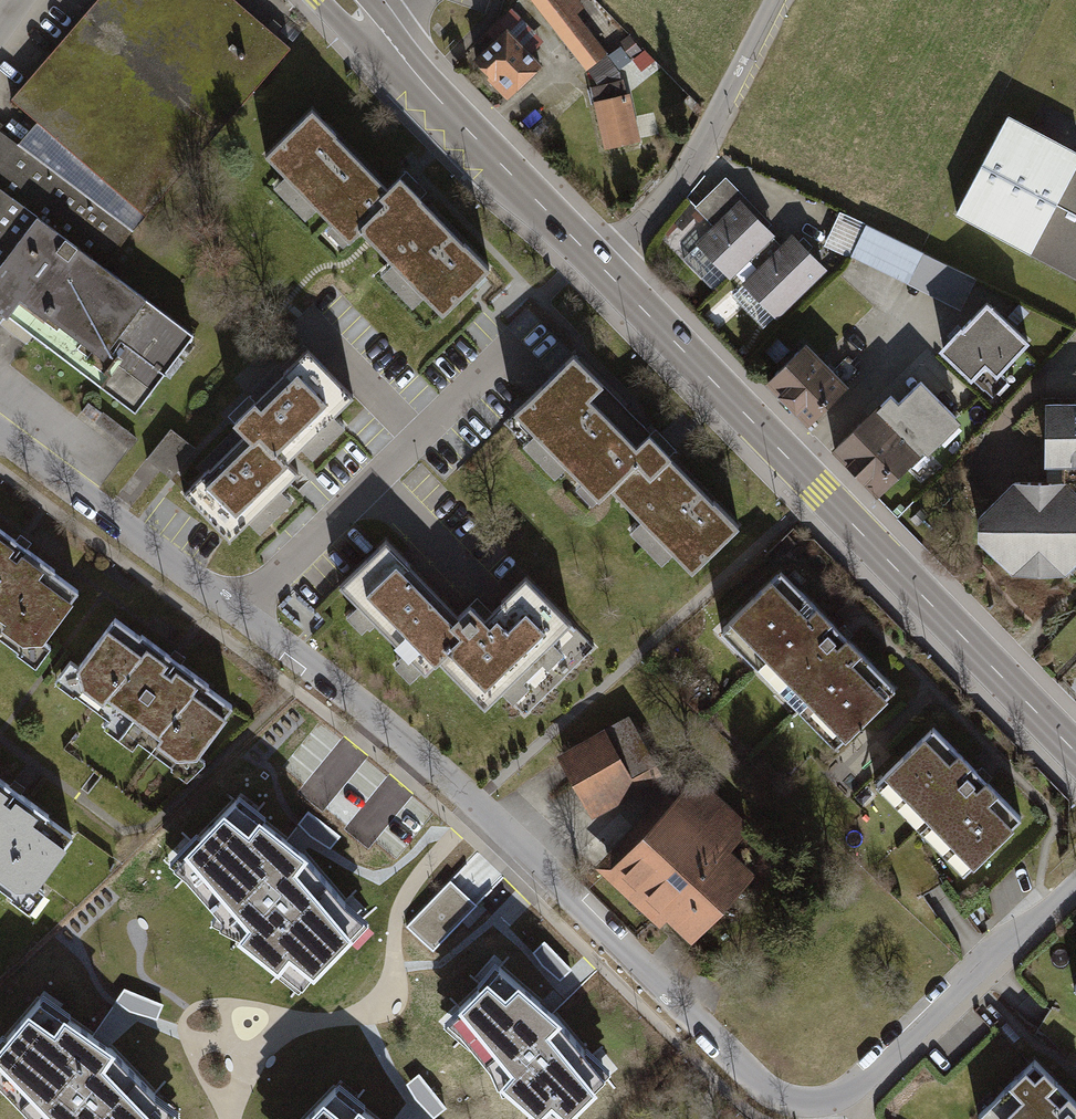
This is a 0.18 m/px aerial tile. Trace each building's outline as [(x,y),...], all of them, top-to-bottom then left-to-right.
[(12,99),(33,117),(17,140),(134,225),(291,44),(238,0),(95,0),(12,99)] [(602,73),(617,59),(580,4),(585,0),(532,0),(602,73)] [(509,10),(473,44),(510,83),(546,49),(509,10)] [(590,84),(601,149),(641,142),(630,77),(590,84)] [(350,242),(363,229),(441,309),(475,277),(488,264),(401,174),(388,187),(312,110),(265,155),(350,242)] [(1004,110),(953,207),(1075,271),(1075,147),(1004,110)] [(7,311),(136,406),(192,330),(104,266),(134,225),(17,140),(0,127),(0,320),(7,311)] [(775,226),(743,190),(687,240),(718,276),(775,226)] [(975,275),(922,250),(865,223),(849,255),(960,308),(974,278),(975,275)] [(772,311),(823,257),(792,227),(741,281),(772,311)] [(939,348),(992,397),(1042,346),(987,297),(939,348)] [(306,346),(189,459),(198,468),(184,481),(217,516),(231,503),(241,514),(292,465),(280,452),(347,388),(306,346)] [(606,501),(618,489),(705,574),(751,527),(657,434),(643,448),(599,405),(618,385),(582,350),(518,414),(606,501)] [(772,387),(811,428),(849,391),(810,351),(772,387)] [(833,442),(880,493),(963,409),(915,363),(833,442)] [(1065,459),(1065,473),(1013,472),(977,513),(975,535),(1007,571),(1061,570),(1075,558),(1075,391),(1044,391),(1046,459),(1065,459)] [(27,655),(78,587),(0,529),(0,635),(27,655)] [(385,541),(342,584),(427,668),(448,648),(494,693),(550,636),(521,607),(506,623),(494,612),(486,619),(467,600),(456,612),(385,541)] [(733,630),(851,745),(901,693),(783,579),(733,630)] [(65,673),(178,756),(227,691),(113,608),(65,673)] [(627,724),(558,762),(593,825),(662,787),(627,724)] [(883,772),(974,864),(1021,818),(930,726),(883,772)] [(24,895),(74,826),(20,787),(0,774),(0,878),(24,895)] [(752,826),(700,778),(606,879),(658,927),(667,918),(692,941),(756,872),(731,849),(752,826)] [(306,858),(237,803),(175,868),(236,940),(302,988),(365,923),(346,908),(306,858)] [(604,1078),(555,1017),(499,968),(475,996),(447,1021),(471,1045),(500,1083),(543,1118),(564,1118),(604,1078)] [(45,996),(0,1044),(0,1080),(33,1118),(171,1118),(174,1116),(155,1101),(114,1052),(45,996)] [(982,1118),(1075,1118),(1075,1101),(1041,1064),(982,1118)] [(336,1088),(306,1118),(375,1118),(336,1088)]
